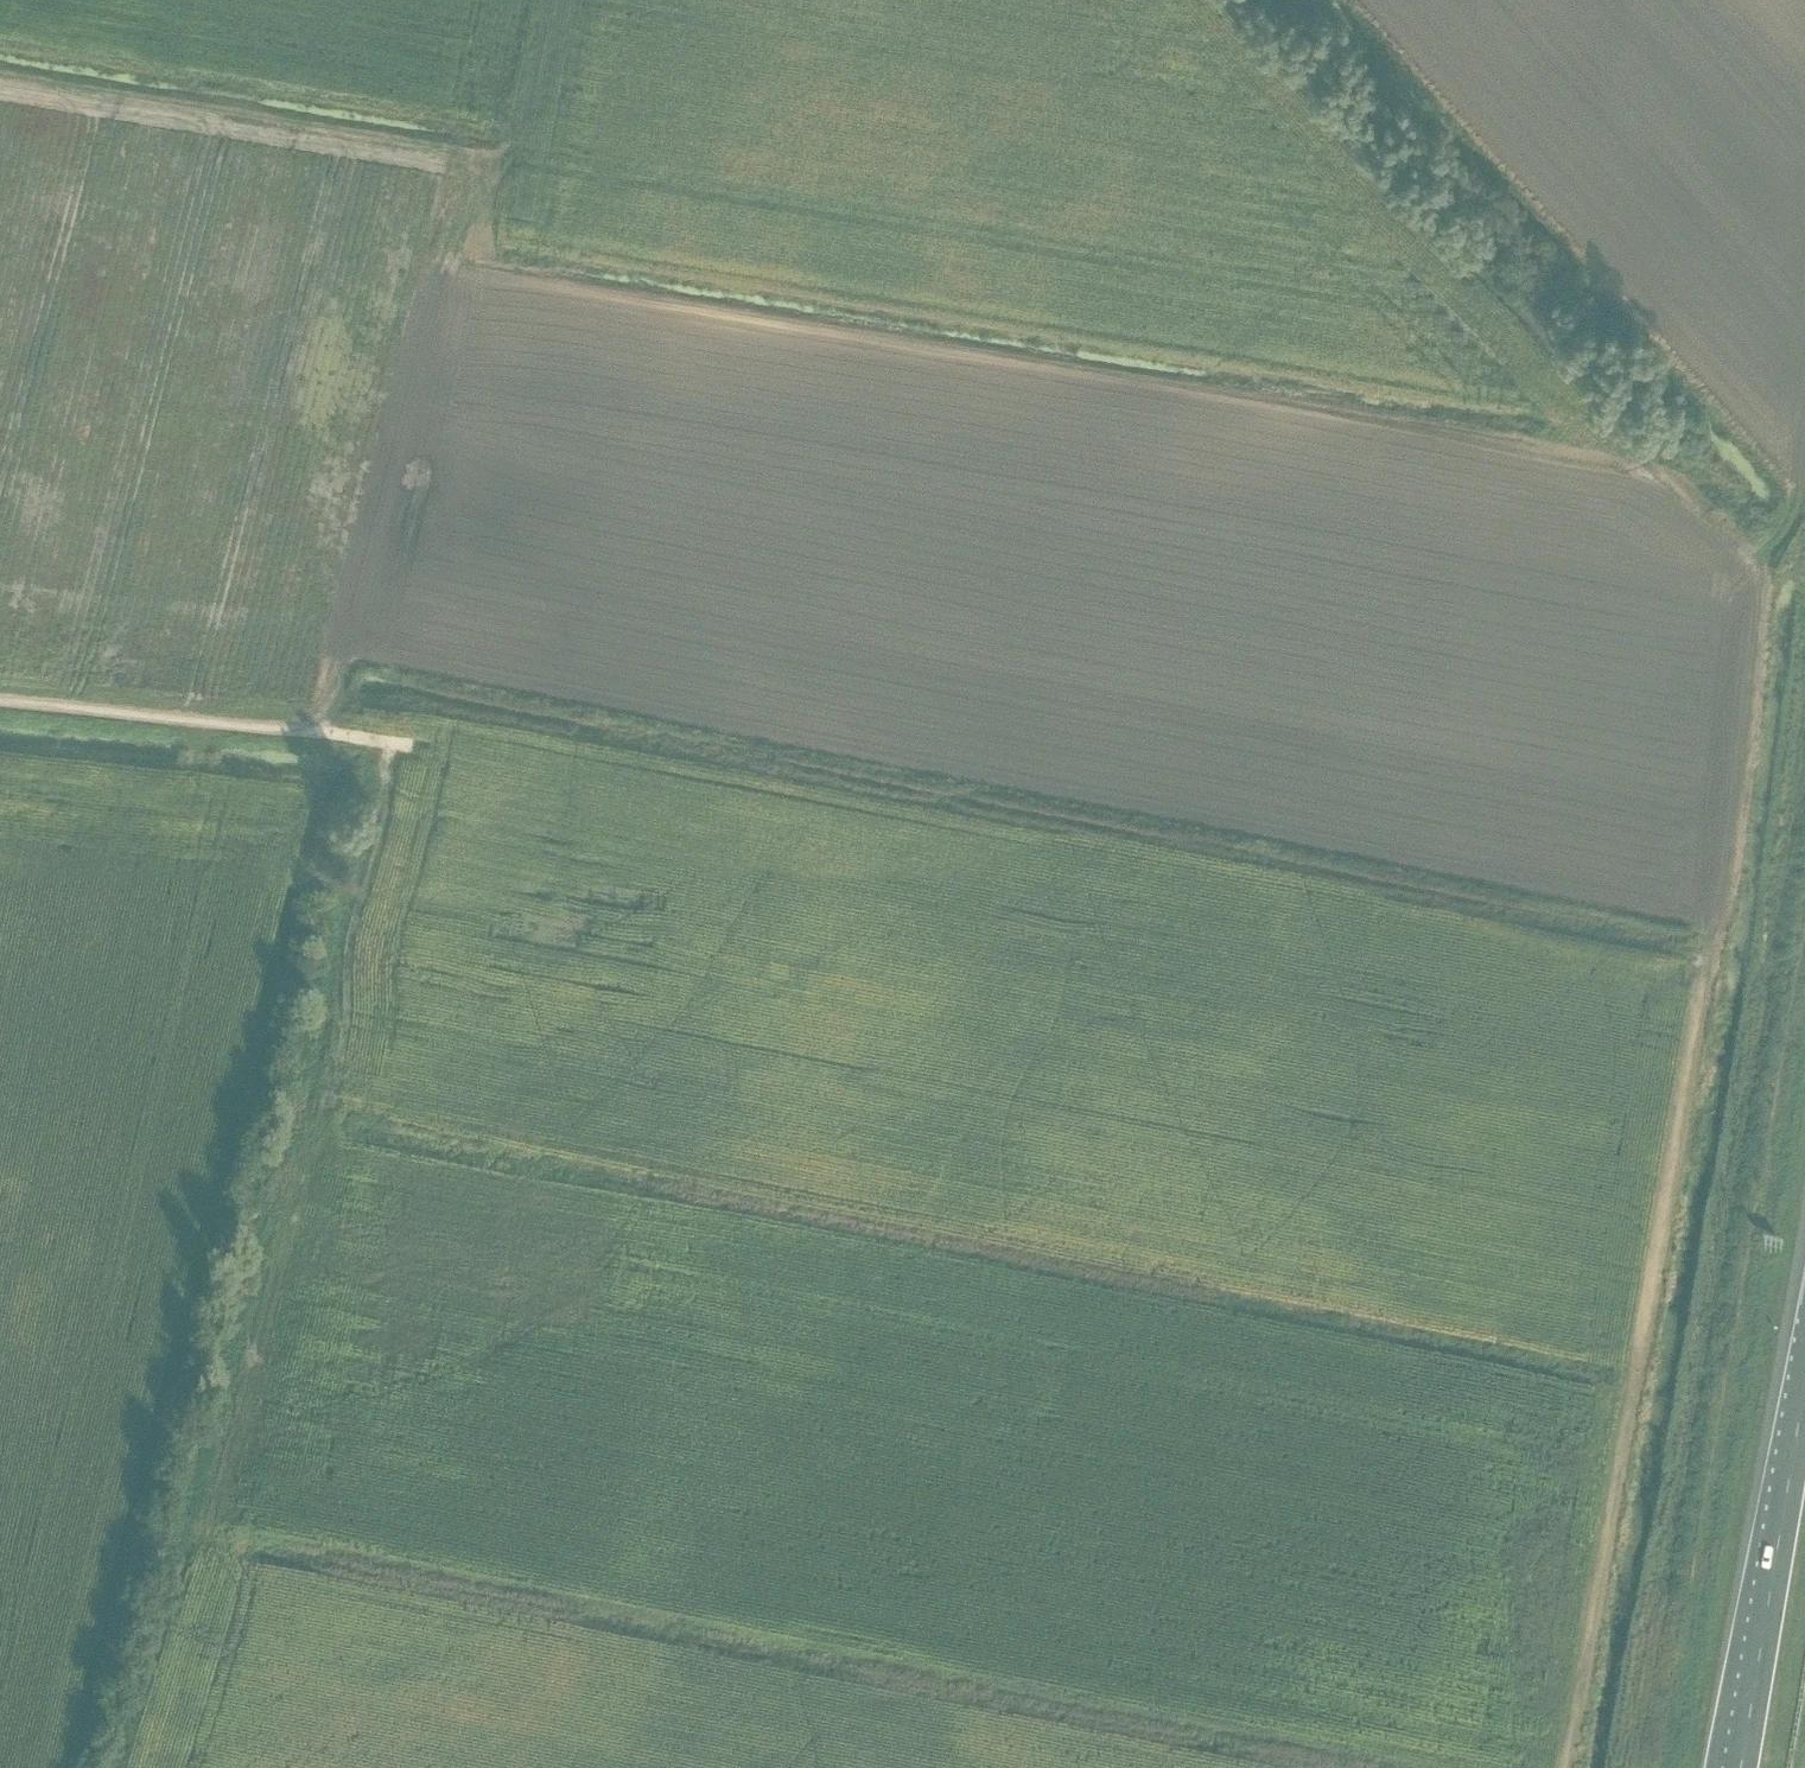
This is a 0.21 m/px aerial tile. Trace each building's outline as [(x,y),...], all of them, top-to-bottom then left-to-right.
[(1386,138),(1399,127),(1391,116),(1377,126),(1386,138)]
